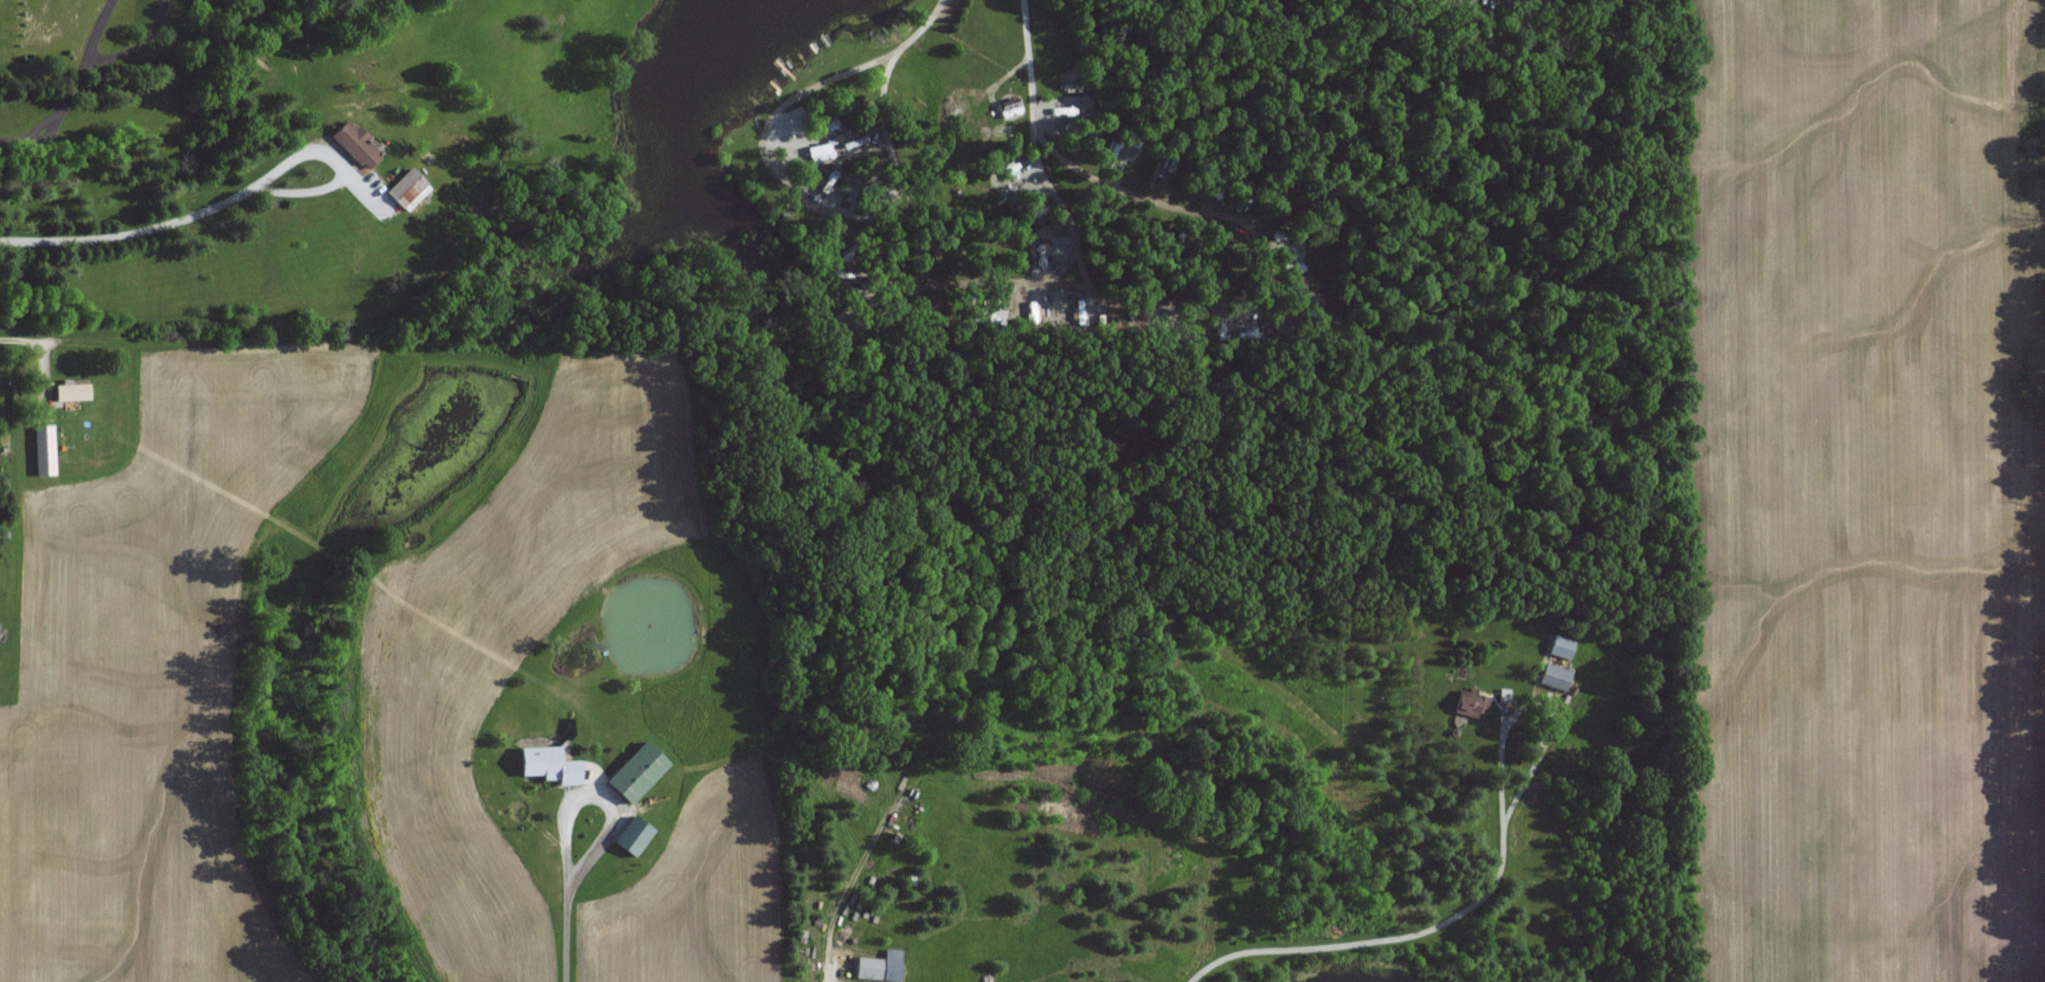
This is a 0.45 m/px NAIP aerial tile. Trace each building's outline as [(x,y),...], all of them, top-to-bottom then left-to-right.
[(330,135),(363,175),(384,158),(352,118),(330,135)] [(422,173),(396,181),(402,202),(428,195),(422,173)] [(91,401),(91,384),(57,384),(57,401),(91,401)] [(55,475),(55,425),(36,425),(36,475),(55,475)] [(1570,660),(1577,642),(1556,634),(1549,653),(1570,660)] [(1573,672),(1548,661),(1540,681),(1565,692),(1573,672)] [(1510,689),(1502,689),(1502,700),(1510,700),(1510,689)] [(1456,716),(1490,716),(1490,694),(1472,694),(1472,702),(1456,702),(1456,716)] [(607,778),(630,802),(671,763),(647,739),(607,778)] [(522,775),(560,774),(561,783),(582,782),(581,760),(563,760),(562,745),(521,747),(522,775)] [(839,780),(836,787),(853,796),(857,788),(839,780)] [(655,829),(634,813),(615,840),(635,855),(655,829)] [(901,980),(903,949),(886,948),(886,958),(857,957),(856,978),(901,980)]
